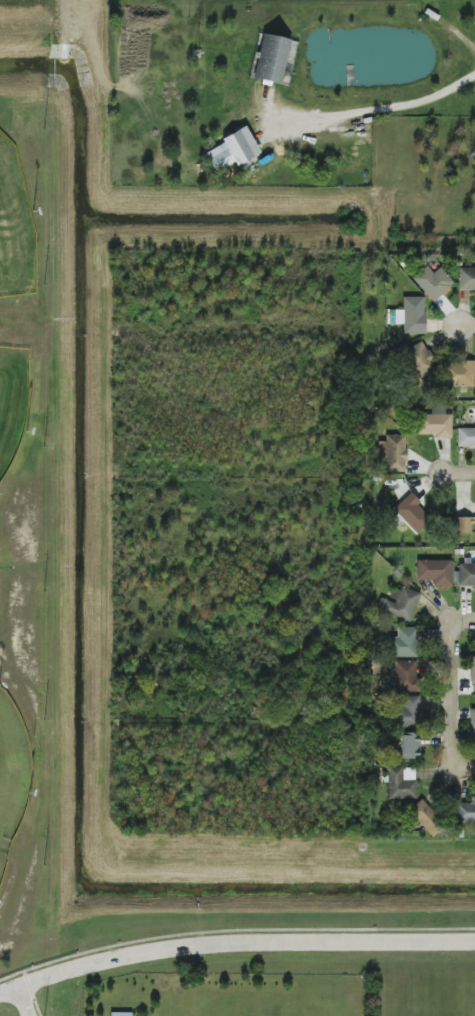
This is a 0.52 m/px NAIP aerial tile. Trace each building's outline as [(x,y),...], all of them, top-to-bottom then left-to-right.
[(281,85),(291,40),(262,33),(253,79),(281,85)] [(205,152),(214,174),(259,155),(247,126),(221,138),(224,145),(205,152)] [(455,283),(440,267),(433,274),(426,265),(412,278),(434,302),(455,283)] [(459,267),(458,290),(474,290),(474,298),(474,267),(459,267)] [(425,334),(424,297),(403,297),(403,310),(390,310),(390,324),(403,324),(403,334),(425,334)] [(436,370),(423,341),(401,351),(414,380),(436,370)] [(444,387),(474,386),(474,361),(443,362),(444,387)] [(452,436),(452,414),(445,414),(445,407),(431,407),(431,414),(417,414),(417,436),(452,436)] [(458,428),(458,446),(474,446),(474,428),(458,428)] [(405,472),(406,435),(385,435),(385,442),(379,442),(378,460),(385,460),(384,472),(405,472)] [(408,494),(392,511),(417,534),(433,517),(408,494)] [(457,533),(471,532),(471,522),(474,522),(474,518),(457,518),(457,533)] [(452,587),(451,560),(416,561),(417,581),(433,580),(433,588),(452,587)] [(458,564),(458,586),(474,585),(474,564),(458,564)] [(409,622),(421,594),(402,586),(400,591),(393,588),(388,599),(381,596),(376,608),(409,622)] [(397,637),(390,637),(389,657),(417,657),(417,628),(397,627),(397,637)] [(417,691),(418,661),(394,661),(393,691),(417,691)] [(421,697),(399,696),(398,727),(420,727),(421,697)] [(420,733),(401,732),(401,759),(420,759),(420,733)] [(388,800),(416,799),(416,767),(388,768),(388,800)] [(470,797),(470,803),(457,803),(457,823),(474,823),(474,797),(470,797)] [(409,812),(428,832),(441,820),(422,800),(409,812)]
